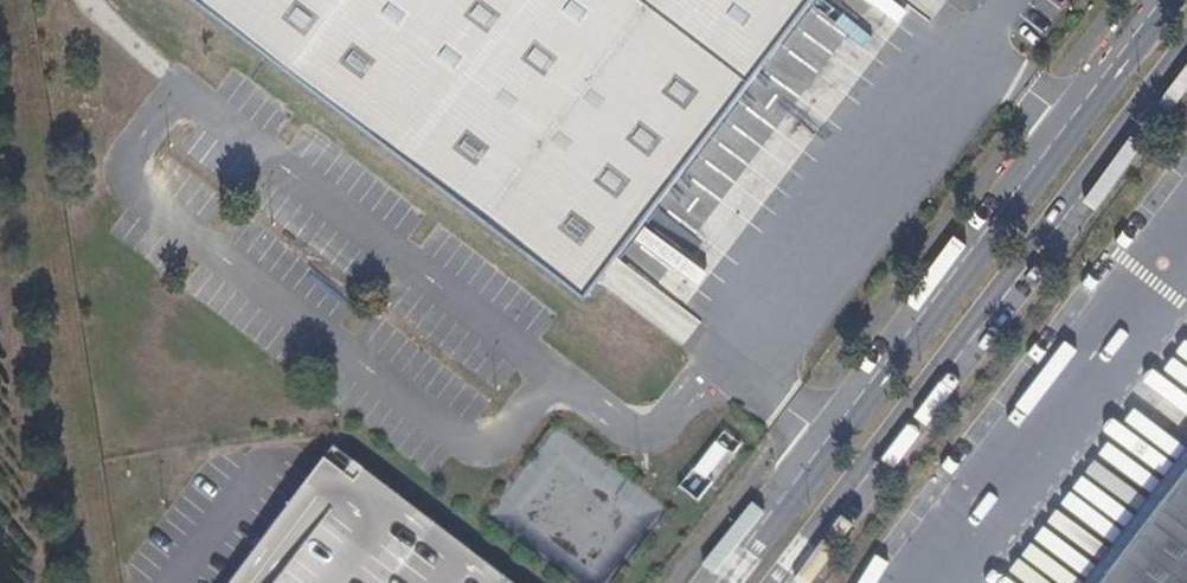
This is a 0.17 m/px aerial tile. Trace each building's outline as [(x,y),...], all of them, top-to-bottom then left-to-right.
[(584,307),(810,0),(192,0),(584,307)] [(697,501),(732,455),(714,442),(679,488),(697,501)] [(234,582),(493,582),(329,459),(234,582)] [(1110,582),(1186,582),(1186,482),(1110,582)]
